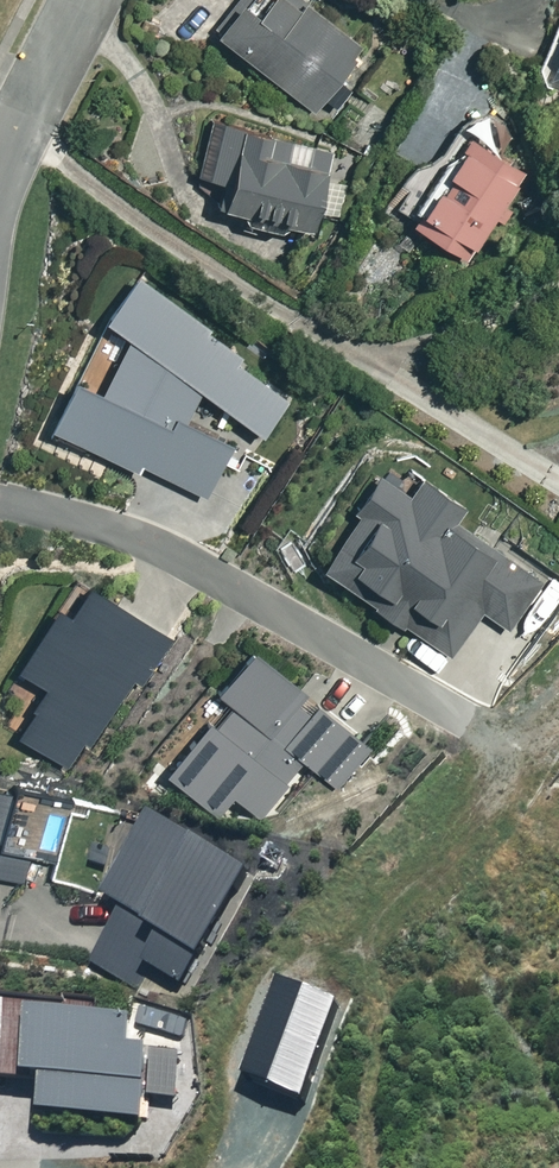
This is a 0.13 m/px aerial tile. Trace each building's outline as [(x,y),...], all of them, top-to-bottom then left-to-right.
[(224,38),(323,121),(374,60),(301,0),(256,0),(224,38)] [(545,70),(558,76),(558,36),(545,70)] [(234,186),(227,217),(323,240),(345,151),(211,118),(196,177),(234,186)] [(414,230),(471,266),(532,171),(475,135),(414,230)] [(96,308),(124,330),(96,386),(71,372),(47,416),(57,421),(54,427),(135,470),(139,463),(202,496),(228,439),(179,413),(195,386),(259,436),(285,403),(237,363),(238,355),(127,269),(96,308)] [(367,469),(345,501),(353,507),(316,559),(331,569),(327,574),(447,658),(478,612),(506,631),(540,583),(450,521),(462,505),(415,472),(401,493),(367,469)] [(132,681),(138,686),(172,639),(84,577),(65,603),(53,595),(7,661),(42,686),(11,730),(65,768),(83,743),(86,746),(132,681)] [(300,767),(338,798),(376,752),(246,645),(149,762),(213,815),(225,799),(254,823),(300,767)] [(85,961),(138,990),(151,966),(180,983),(247,865),(145,808),(98,892),(118,903),(85,961)] [(275,979),(240,1076),(301,1097),(336,1001),(275,979)] [(186,1021),(141,1008),(136,1026),(181,1038),(186,1021)] [(54,1084),(49,1125),(151,1136),(155,1093),(185,1096),(191,1041),(37,1025),(31,1081),(54,1084)]
